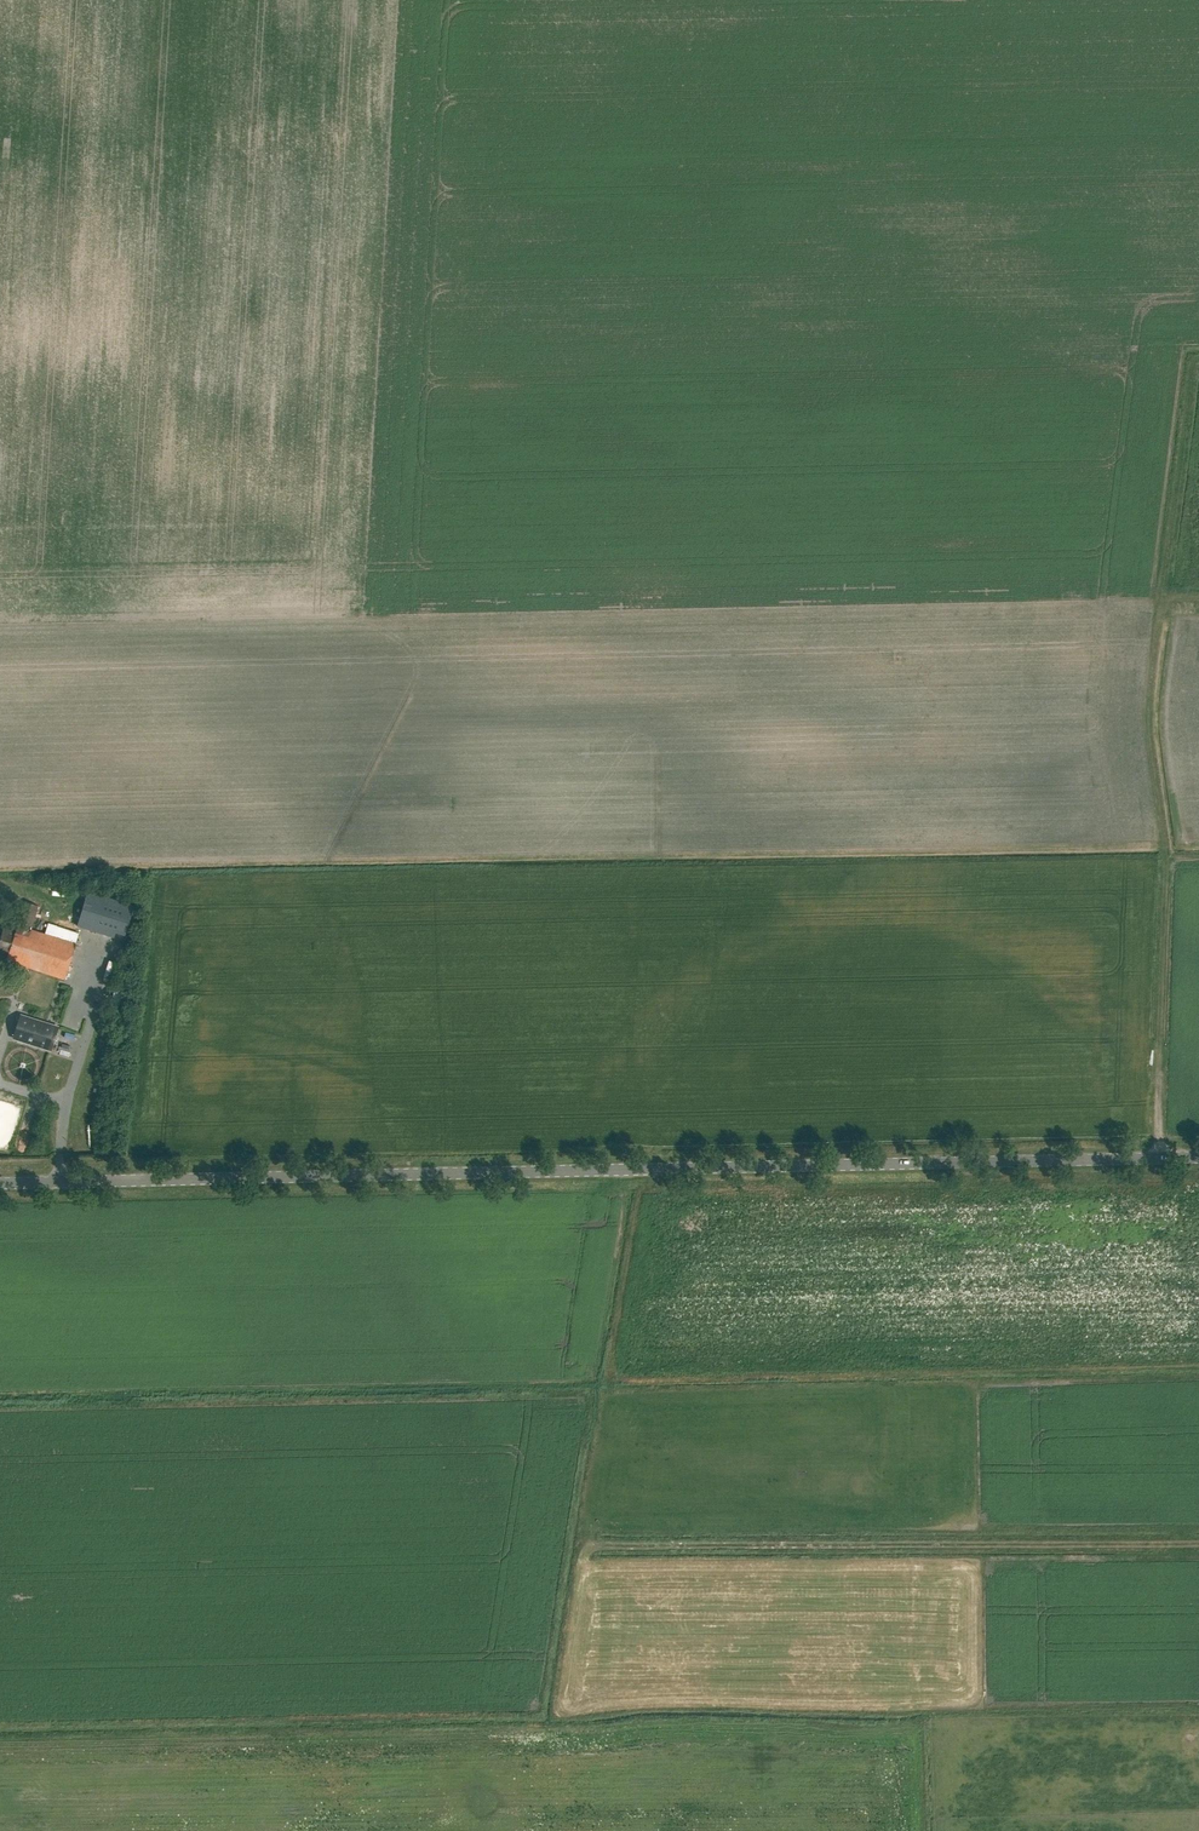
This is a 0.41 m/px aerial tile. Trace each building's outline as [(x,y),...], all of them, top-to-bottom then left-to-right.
[(32,926),(38,905),(25,901),(19,922),(32,926)] [(45,933),(76,942),(79,932),(48,923),(45,933)] [(76,942),(18,925),(17,931),(5,927),(0,946),(0,952),(10,955),(8,959),(21,963),(20,967),(65,980),(76,942)] [(21,1014),(13,1039),(51,1051),(59,1026),(21,1014)]
